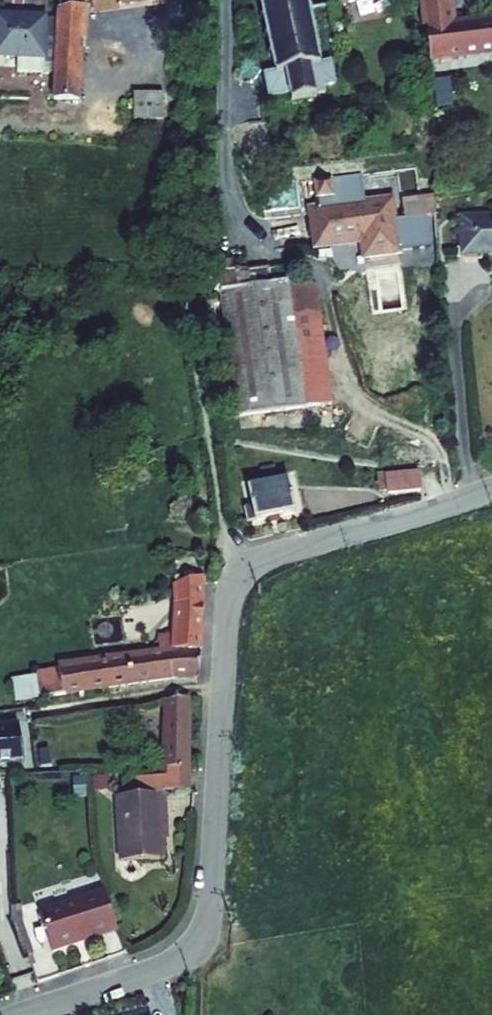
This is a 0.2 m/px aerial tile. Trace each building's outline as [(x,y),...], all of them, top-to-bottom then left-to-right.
[(0,17),(0,57),(17,58),(17,73),(54,74),(55,66),(81,67),(84,9),(90,8),(89,0),(60,0),(59,21),(45,21),(45,18),(0,17)] [(256,1),(257,4),(261,3),(264,18),(260,19),(260,22),(265,21),(268,35),(263,36),(264,40),(268,39),(271,53),(267,54),(268,58),(272,57),(275,72),(264,74),(269,98),(290,94),(292,102),(317,97),(317,94),(326,93),(324,87),(336,84),(331,61),(320,63),(317,48),(321,48),(321,44),(316,45),(313,30),(318,30),(317,26),(313,27),(310,13),(314,12),(313,8),(309,9),(307,0),(259,0),(256,1)] [(339,5),(329,7),(332,24),(341,22),(338,6),(369,0),(338,0),(339,5)] [(426,30),(453,26),(450,0),(422,0),(426,30)] [(426,30),(430,63),(491,55),(491,21),(453,26),(426,30)] [(80,85),(81,67),(55,66),(54,74),(54,84),(80,85)] [(450,82),(433,83),(436,103),(452,101),(450,82)] [(80,85),(54,84),(53,101),(79,102),(80,85)] [(136,92),(135,121),(162,121),(162,93),(136,92)] [(317,195),(332,193),(330,180),(315,182),(317,195)] [(334,207),(311,210),(316,247),(362,241),(372,316),(407,311),(392,199),(357,203),(356,190),(332,193),(334,207)] [(434,196),(404,199),(410,247),(438,244),(434,196)] [(462,218),(463,256),(491,255),(491,217),(462,218)] [(238,271),(247,270),(246,260),(237,262),(238,271)] [(238,271),(237,262),(220,264),(220,269),(216,270),(215,270),(217,288),(222,288),(222,291),(296,281),(294,271),(279,273),(279,268),(271,269),(270,267),(247,270),(238,271)] [(296,281),(222,291),(239,419),(332,405),(320,311),(309,313),(307,300),(318,298),(317,286),(309,280),(296,281)] [(309,313),(320,311),(318,298),(307,300),(309,313)] [(423,360),(420,350),(411,352),(413,362),(423,360)] [(244,508),(248,523),(296,513),(290,479),(278,481),(275,467),(262,469),(265,484),(248,487),(252,506),(244,508)] [(379,491),(387,490),(388,494),(420,491),(418,472),(387,475),(387,472),(377,474),(379,491)] [(198,678),(203,603),(201,577),(175,584),(177,593),(174,638),(158,639),(160,653),(37,671),(38,675),(41,698),(185,678),(198,678)] [(21,678),(24,700),(41,698),(38,675),(21,678)] [(164,778),(191,777),(190,698),(165,700),(164,778)] [(0,727),(0,760),(23,757),(19,725),(0,727)] [(165,794),(191,793),(191,777),(164,778),(139,779),(139,795),(165,794)] [(139,795),(139,779),(128,779),(129,795),(139,795)] [(121,862),(163,860),(162,839),(161,824),(167,823),(165,794),(139,795),(129,795),(118,795),(121,862)] [(39,912),(52,951),(117,930),(105,891),(39,912)] [(15,906),(16,924),(28,957),(35,954),(25,926),(23,905),(15,906)]
